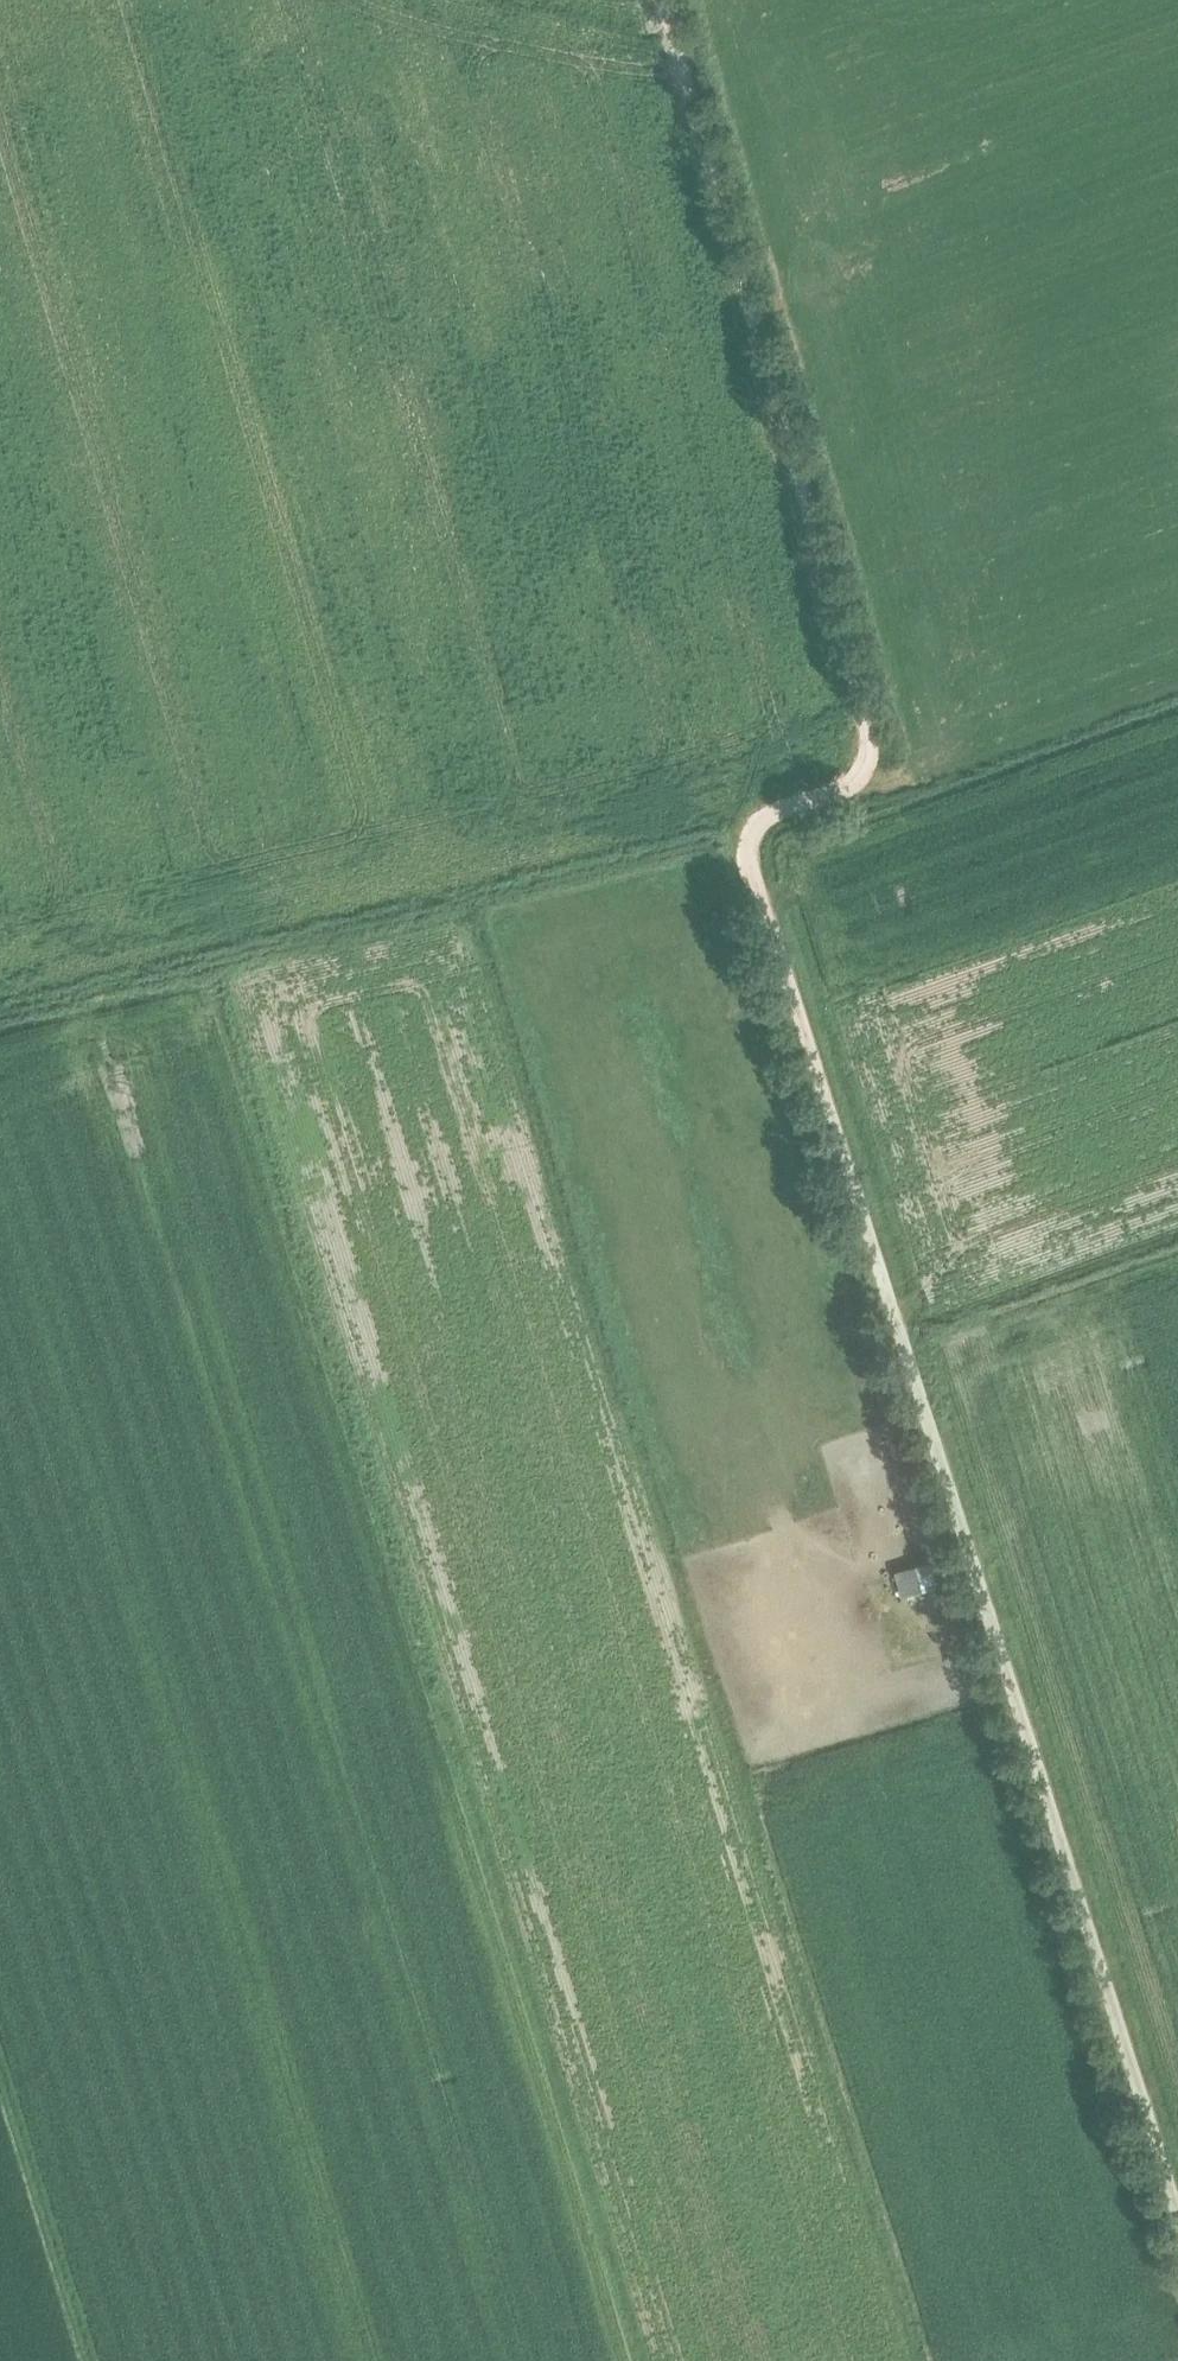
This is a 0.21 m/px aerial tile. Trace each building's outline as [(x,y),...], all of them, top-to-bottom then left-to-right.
[(904,1590),(929,1582),(921,1557),(895,1565),(904,1590)]
